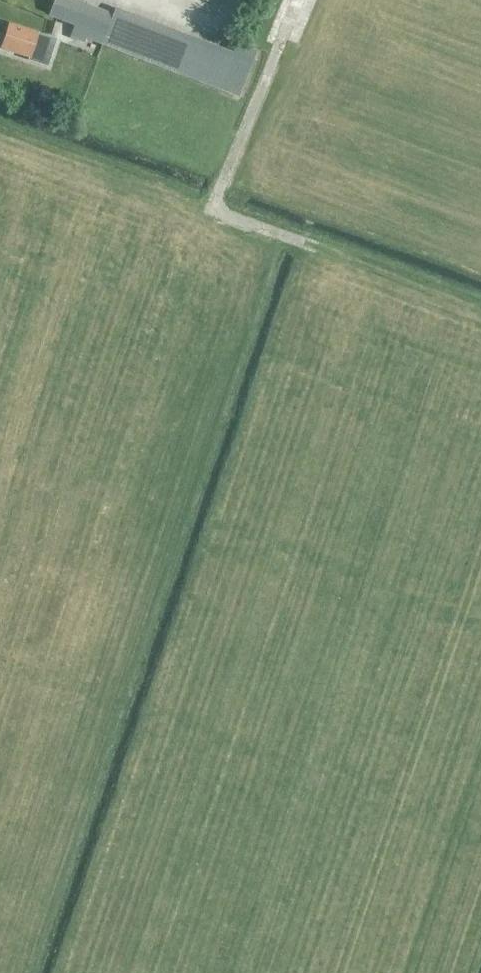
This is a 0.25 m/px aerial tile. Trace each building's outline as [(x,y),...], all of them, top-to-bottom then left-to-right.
[(247,56),(109,5),(105,17),(94,13),(97,5),(85,0),(47,0),(43,11),(70,21),(67,30),(234,91),(247,56)] [(49,55),(50,55),(55,39),(7,24),(0,47),(0,49),(27,57),(26,60),(45,66),(49,55)]
